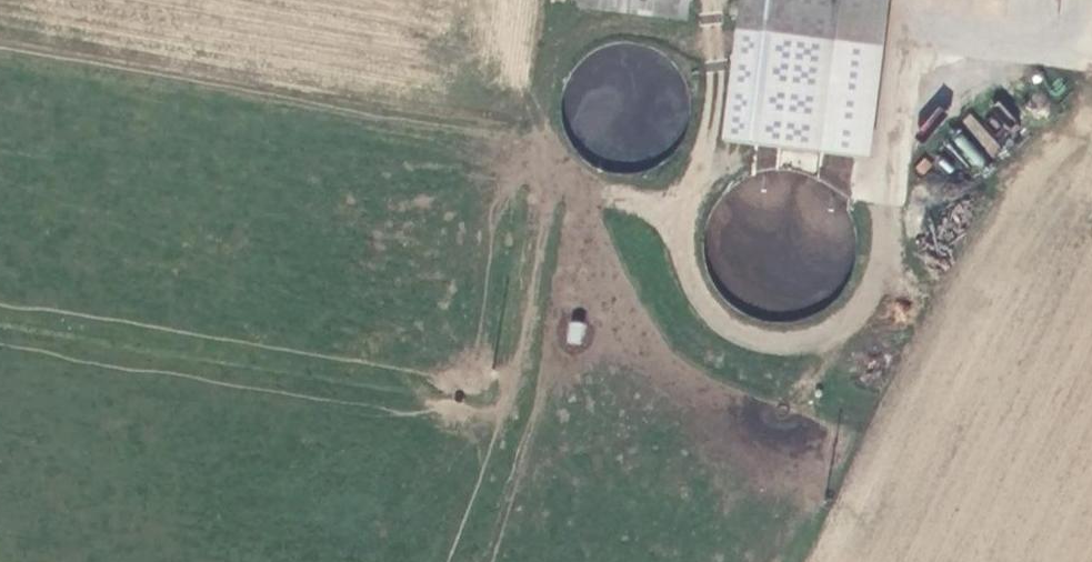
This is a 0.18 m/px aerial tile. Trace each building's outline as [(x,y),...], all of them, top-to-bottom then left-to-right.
[(684,0),(585,0),(584,10),(681,22),(684,0)] [(743,30),(880,48),(886,0),(747,0),(743,30)] [(1008,132),(1014,119),(994,110),(988,124),(1008,132)]
